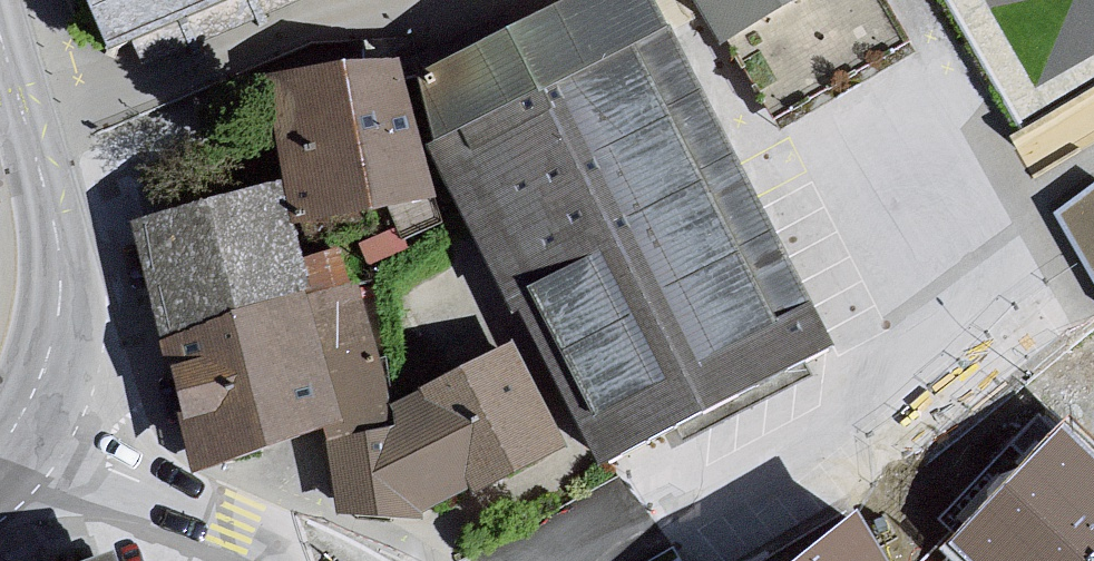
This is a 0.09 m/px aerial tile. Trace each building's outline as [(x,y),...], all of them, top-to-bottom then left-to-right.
[(99,62),(262,0),(76,0),(99,62)] [(421,74),(436,148),(601,461),(675,423),(830,344),(737,159),(652,0),(589,0),(421,74)] [(724,52),(814,0),(694,0),(724,52)] [(349,64),(269,77),(286,184),(299,227),(440,202),(407,60),(349,64)] [(1057,204),(1093,255),(1093,177),(1057,204)] [(286,184),(136,227),(200,457),(383,410),(355,284),(342,253),(309,262),(299,227),(286,184)] [(399,433),(331,447),(340,511),(420,522),(422,510),(468,485),(476,495),(564,449),(514,353),(399,411),(399,433)] [(1065,421),(948,543),(968,560),(1093,560),(1093,449),(1065,421)] [(857,510),(790,560),(888,560),(857,510)]
